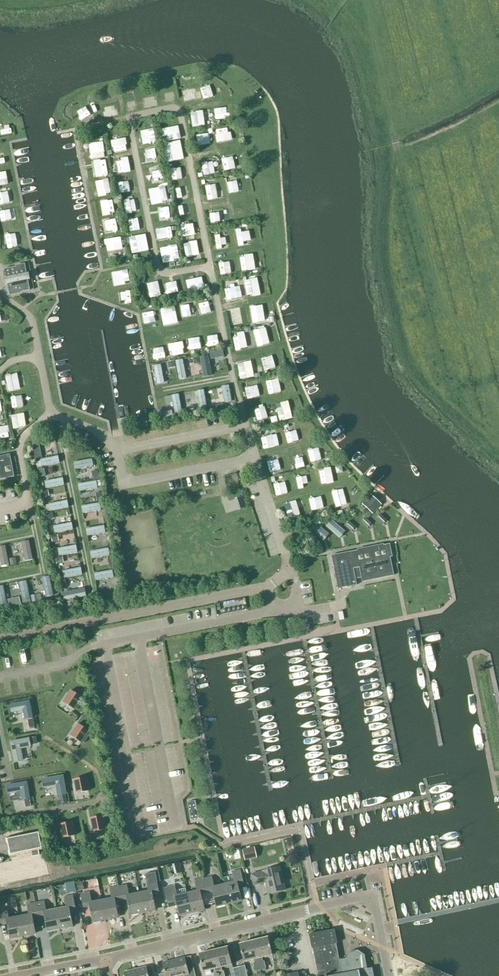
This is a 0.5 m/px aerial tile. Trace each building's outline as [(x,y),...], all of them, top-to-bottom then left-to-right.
[(196,87),(199,98),(209,96),(207,85),(196,87)] [(179,90),(182,102),(193,98),(189,86),(179,90)] [(166,87),(159,88),(160,100),(167,100),(166,87)] [(154,95),(139,96),(139,108),(152,107),(152,100),(154,99),(154,95)] [(95,103),(99,118),(115,114),(112,99),(95,103)] [(212,120),(226,117),(224,105),(209,108),(212,120)] [(200,113),(187,114),(189,125),(201,123),(200,113)] [(142,144),(153,140),(148,128),(138,132),(142,144)] [(175,128),(166,130),(168,140),(177,139),(175,128)] [(206,144),(206,132),(193,132),(193,144),(206,144)] [(109,139),(111,151),(123,149),(121,137),(109,139)] [(85,141),(87,158),(101,156),(99,140),(85,141)] [(163,156),(177,156),(177,144),(163,144),(163,156)] [(219,169),(231,168),(230,155),(218,156),(219,169)] [(115,186),(129,185),(129,172),(124,173),(124,159),(114,159),(115,186)] [(95,174),(104,173),(104,161),(94,162),(95,174)] [(210,161),(198,162),(200,174),(211,172),(210,161)] [(170,180),(181,178),(178,166),(167,168),(170,180)] [(94,196),(108,193),(105,177),(91,180),(94,196)] [(223,181),(224,192),(235,192),(233,180),(223,181)] [(202,184),(203,199),(214,198),(212,183),(202,184)] [(173,199),(186,197),(184,187),(171,189),(173,199)] [(162,188),(149,191),(150,196),(163,193),(162,188)] [(151,204),(163,202),(162,195),(150,197),(151,204)] [(96,197),(97,210),(109,209),(108,196),(96,197)] [(119,199),(123,214),(134,211),(131,196),(119,199)] [(150,219),(167,217),(165,204),(148,206),(150,219)] [(176,216),(185,214),(184,204),(174,205),(176,216)] [(228,204),(227,219),(240,219),(240,204),(228,204)] [(9,220),(6,208),(0,209),(0,222),(9,220)] [(225,222),(224,211),(210,212),(211,223),(225,222)] [(103,231),(114,228),(111,216),(99,219),(103,231)] [(180,231),(192,228),(191,221),(178,223),(180,231)] [(240,241),(247,240),(245,229),(238,230),(240,241)] [(140,232),(128,233),(129,251),(141,250),(140,232)] [(219,233),(211,233),(213,249),(221,248),(219,233)] [(4,249),(15,247),(12,234),(1,237),(4,249)] [(103,250),(119,247),(117,235),(101,237),(103,250)] [(159,255),(171,255),(171,243),(159,243),(159,255)] [(183,247),(184,259),(194,258),(193,246),(183,247)] [(237,270),(249,270),(248,256),(237,256),(237,270)] [(227,260),(215,261),(216,274),(227,273),(227,260)] [(18,290),(19,292),(30,290),(25,267),(16,269),(15,267),(4,269),(9,292),(18,290)] [(109,272),(110,286),(125,285),(125,272),(109,272)] [(241,283),(243,296),(257,294),(255,280),(262,280),(261,274),(241,277),(241,283)] [(185,281),(188,291),(200,288),(197,277),(185,281)] [(232,278),(220,280),(221,287),(224,300),(235,298),(232,278)] [(153,279),(142,281),(146,298),(157,295),(153,279)] [(118,291),(118,301),(129,300),(128,290),(118,291)] [(205,300),(195,302),(199,316),(208,314),(205,300)] [(179,316),(190,313),(187,301),(176,305),(179,316)] [(262,319),(259,303),(245,305),(247,321),(262,319)] [(165,319),(171,316),(169,307),(162,309),(165,319)] [(225,311),(228,322),(239,320),(237,308),(225,311)] [(151,310),(139,311),(141,325),(152,324),(151,310)] [(253,345),(264,343),(262,329),(251,330),(253,345)] [(205,334),(206,345),(217,344),(216,333),(205,334)] [(230,339),(233,350),(245,346),(242,336),(230,339)] [(181,341),(169,342),(170,354),(182,353),(181,341)] [(163,346),(151,346),(152,358),(163,357),(163,346)] [(261,371),(272,368),(268,355),(257,358),(261,371)] [(207,356),(200,357),(204,376),(211,375),(207,356)] [(183,359),(175,361),(179,379),(187,378),(183,359)] [(235,363),(236,376),(247,375),(246,362),(235,363)] [(161,364),(154,366),(157,385),(165,383),(161,364)] [(195,364),(186,365),(187,375),(197,374),(195,364)] [(16,372),(2,373),(3,390),(17,390),(16,372)] [(275,379),(263,380),(265,394),(276,393),(275,379)] [(241,388),(245,400),(257,396),(253,384),(241,388)] [(229,385),(222,387),(225,403),(233,402),(232,401),(229,385)] [(197,391),(201,410),(208,408),(204,390),(197,391)] [(17,393),(7,394),(8,407),(17,406),(17,393)] [(179,394),(172,396),(176,414),(183,413),(179,394)] [(286,400),(276,401),(277,408),(274,408),(275,420),(288,418),(286,400)] [(260,406),(251,408),(254,420),(263,418),(260,406)] [(18,411),(7,413),(10,427),(20,425),(18,411)] [(294,430),(282,432),(284,443),(295,442),(294,430)] [(261,449),(272,446),(269,434),(258,437),(261,449)] [(315,446),(304,449),(307,462),(319,458),(315,446)] [(14,476),(10,454),(0,456),(0,479),(14,476)] [(298,454),(288,454),(289,467),(299,466),(298,454)] [(59,456),(41,459),(42,466),(60,463),(59,456)] [(262,459),(266,471),(277,468),(274,456),(262,459)] [(92,458),(74,461),(76,469),(93,465),(92,458)] [(86,477),(87,470),(78,468),(77,476),(86,477)] [(293,473),(294,479),(310,476),(308,469),(293,473)] [(318,483),(329,481),(327,470),(316,472),(318,483)] [(63,478),(45,481),(47,488),(64,485),(63,478)] [(96,481),(79,483),(80,491),(98,488),(96,481)] [(270,483),(273,496),(283,494),(281,481),(270,483)] [(328,490),(332,506),(343,503),(339,487),(328,490)] [(240,495),(233,498),(237,508),(244,506),(240,495)] [(306,498),(308,510),(319,508),(317,496),(306,498)] [(380,506),(369,496),(362,504),(373,514),(380,506)] [(288,509),(282,510),(284,519),(296,516),(293,499),(286,501),(288,509)] [(68,500),(50,503),(52,511),(69,507),(68,500)] [(100,502),(82,505),(84,513),(101,510),(100,502)] [(386,504),(379,510),(389,523),(397,517),(386,504)] [(380,514),(376,519),(381,523),(385,519),(380,514)] [(365,518),(361,522),(366,527),(370,522),(365,518)] [(331,520),(326,527),(336,536),(342,529),(331,520)] [(349,521),(345,526),(350,531),(354,526),(349,521)] [(71,523),(54,526),(55,533),(73,530),(71,523)] [(315,524),(310,530),(320,539),(326,532),(315,524)] [(104,525),(87,528),(88,536),(105,533),(104,525)] [(29,540),(21,542),(25,561),(32,559),(29,540)] [(362,582),(394,575),(387,544),(331,556),(338,589),(357,585),(356,579),(361,578),(362,582)] [(0,546),(0,559),(1,566),(9,564),(5,545),(0,546)] [(76,545),(58,548),(60,556),(77,552),(76,545)] [(108,548),(91,551),(92,558),(110,555),(108,548)] [(80,567),(63,571),(64,578),(82,575),(80,567)] [(113,570),(95,573),(96,580),(114,577),(113,570)] [(49,576),(42,578),(46,596),(53,595),(49,576)] [(26,581),(19,582),(23,601),(30,600),(26,581)] [(15,582),(6,584),(9,599),(18,598),(15,582)] [(85,589),(68,592),(69,600),(87,597),(85,589)] [(201,608),(202,616),(213,615),(212,606),(201,608)] [(32,652),(34,660),(45,658),(43,650),(32,652)] [(29,679),(29,687),(38,687),(37,678),(29,679)] [(14,680),(15,690),(25,689),(24,679),(14,680)] [(63,702),(74,709),(82,697),(71,690),(63,702)] [(30,699),(10,703),(12,712),(23,709),(25,719),(33,717),(30,699)] [(70,735),(81,743),(89,731),(78,723),(70,735)] [(29,737),(11,740),(15,761),(24,760),(22,747),(31,746),(29,737)] [(63,774),(43,778),(44,787),(56,785),(58,797),(67,795),(63,774)] [(76,793),(89,791),(86,777),(73,779),(76,793)] [(27,780),(7,784),(8,792),(21,790),(22,799),(30,798),(27,780)] [(139,800),(148,801),(148,792),(139,792),(139,800)] [(188,802),(187,802),(191,819),(199,818),(195,801),(195,803),(188,804),(188,802)] [(103,815),(90,818),(93,832),(106,829),(103,815)] [(72,821),(59,824),(62,838),(75,835),(72,821)] [(39,855),(38,849),(42,848),(39,832),(7,838),(10,855),(31,851),(32,857),(39,855)] [(254,847),(242,850),(245,860),(256,857),(254,847)] [(266,882),(269,894),(285,890),(280,867),(263,871),(263,872),(252,874),(254,885),(266,882)] [(232,872),(234,882),(224,884),(229,903),(242,900),(238,885),(244,883),(240,870),(232,872)] [(216,907),(229,903),(224,884),(214,886),(212,877),(203,879),(207,892),(212,891),(216,907)] [(147,881),(149,891),(139,893),(143,912),(156,910),(152,894),(158,893),(156,879),(147,881)] [(201,893),(207,892),(203,879),(195,881),(197,891),(187,893),(192,912),(205,909),(201,893)] [(81,881),(74,882),(76,888),(76,891),(77,891),(84,890),(82,881),(81,881)] [(256,895),(264,894),(262,884),(255,885),(256,895)] [(130,915),(143,912),(139,893),(129,895),(127,885),(118,886),(121,900),(127,899),(130,915)] [(115,901),(121,900),(118,886),(110,888),(112,898),(102,900),(105,920),(118,917),(115,901)] [(179,915),(192,912),(187,893),(177,895),(175,886),(164,888),(169,907),(177,905),(179,915)] [(93,922),(105,920),(102,900),(91,902),(89,892),(81,894),(83,907),(89,906),(93,922)] [(64,897),(66,907),(57,909),(60,928),(73,926),(70,910),(76,909),(73,895),(64,897)] [(44,915),(47,931),(60,928),(57,909),(46,911),(44,901),(36,903),(39,916),(44,915)] [(33,917),(39,916),(36,903),(27,904),(29,914),(19,916),(23,936),(36,933),(33,917)] [(23,936),(19,916),(9,918),(7,908),(0,910),(0,919),(1,923),(7,922),(10,938),(23,936)] [(372,968),(367,969),(364,955),(358,950),(350,952),(345,958),(346,960),(340,962),(336,943),(337,943),(334,929),(309,934),(312,948),(313,948),(318,975),(374,975),(372,968)] [(272,955),(268,937),(254,941),(261,970),(266,968),(264,961),(263,961),(262,957),(272,955)] [(256,971),(261,970),(254,941),(239,944),(243,962),(254,959),(255,963),(254,963),(256,971)] [(227,947),(213,950),(220,975),(225,975),(223,971),(222,971),(221,967),(232,964),(227,947)] [(213,950),(199,954),(203,971),(214,969),(215,973),(213,973),(214,975),(220,975),(213,950)] [(185,957),(174,960),(177,975),(182,975),(184,975),(196,975),(193,966),(187,967),(185,957)] [(174,960),(162,963),(165,973),(159,974),(159,975),(177,975),(174,960)] [(245,966),(239,967),(233,968),(235,975),(248,975),(245,966)] [(147,967),(135,969),(137,975),(149,975),(147,967)]
